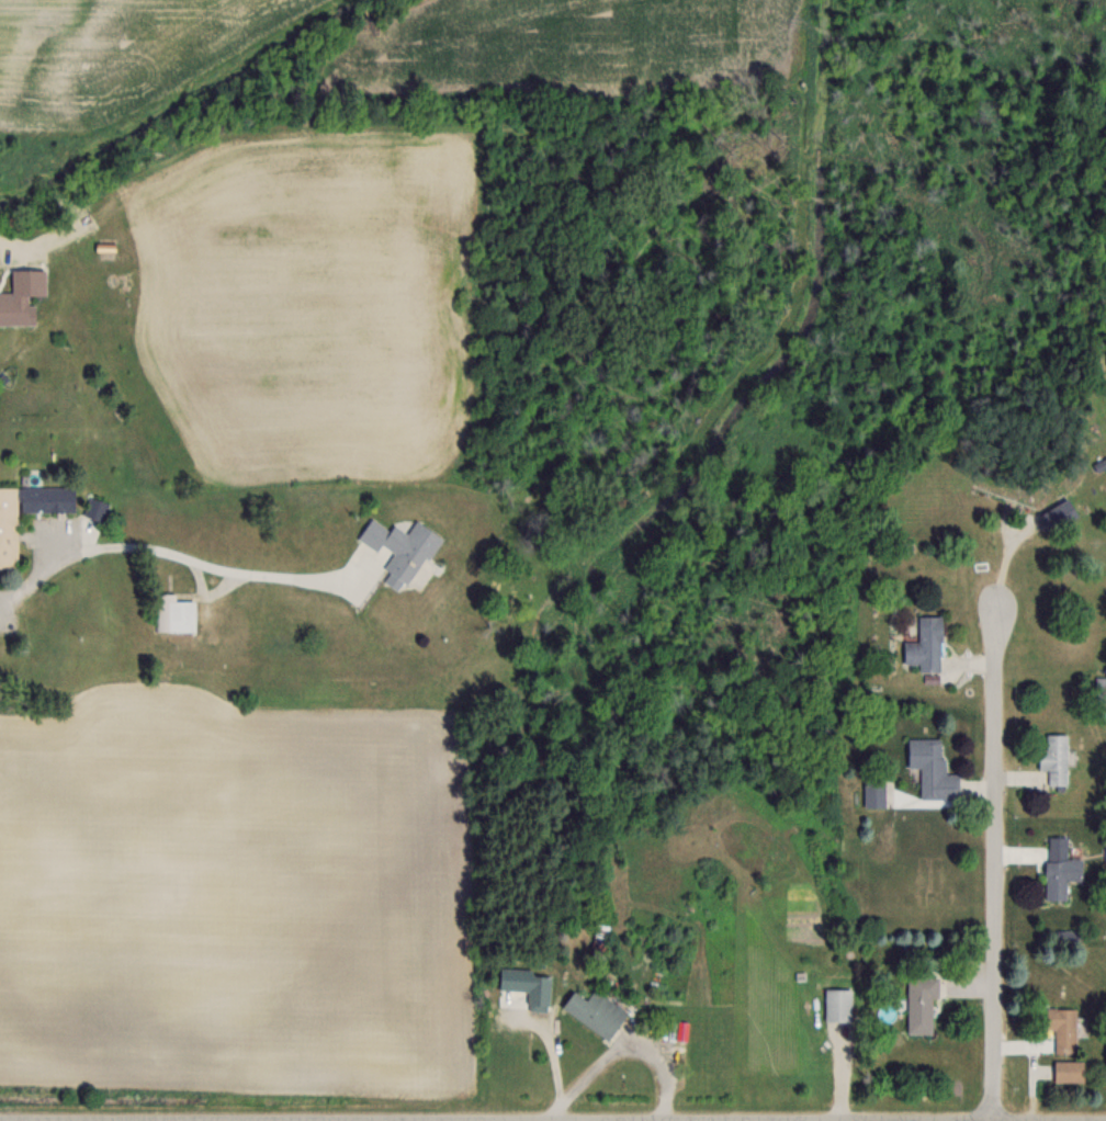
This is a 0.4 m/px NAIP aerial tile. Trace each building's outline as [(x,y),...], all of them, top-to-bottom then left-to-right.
[(46,269),(11,269),(11,298),(0,298),(0,324),(13,324),(13,296),(46,296),(46,269)] [(0,487),(0,567),(17,567),(17,512),(74,513),(75,487),(0,487)] [(109,503),(88,498),(84,516),(105,521),(109,503)] [(1040,515),(1049,532),(1077,517),(1067,500),(1040,515)] [(357,540),(376,552),(379,546),(392,554),(382,570),(388,573),(382,583),(401,594),(436,535),(414,522),(406,535),(392,526),(389,531),(369,519),(357,540)] [(155,594),(155,633),(195,633),(195,601),(176,601),(176,594),(155,594)] [(919,672),(940,672),(940,616),(918,616),(918,642),(904,642),(904,664),(919,664),(919,672)] [(1097,678),(1097,705),(1105,705),(1105,678),(1097,678)] [(1068,734),(1046,734),(1046,750),(1039,750),(1039,770),(1049,770),(1049,786),(1068,786),(1068,734)] [(958,774),(943,774),(942,739),(907,739),(908,768),(920,768),(920,798),(958,798),(958,774)] [(864,808),(884,808),(884,775),(864,775),(864,808)] [(1066,879),(1081,879),(1081,858),(1067,858),(1067,843),(1046,843),(1046,899),(1066,899),(1066,879)] [(907,1034),(932,1034),(932,997),(938,997),(938,976),(907,976),(907,1034)] [(825,1021),(851,1021),(851,988),(825,988),(825,1021)] [(627,1011),(593,989),(586,1000),(571,990),(560,1008),(608,1040),(627,1011)] [(1075,1008),(1046,1008),(1046,1028),(1055,1028),(1055,1052),(1075,1052),(1075,1008)] [(1084,1060),(1053,1060),(1053,1081),(1084,1081),(1084,1060)]
